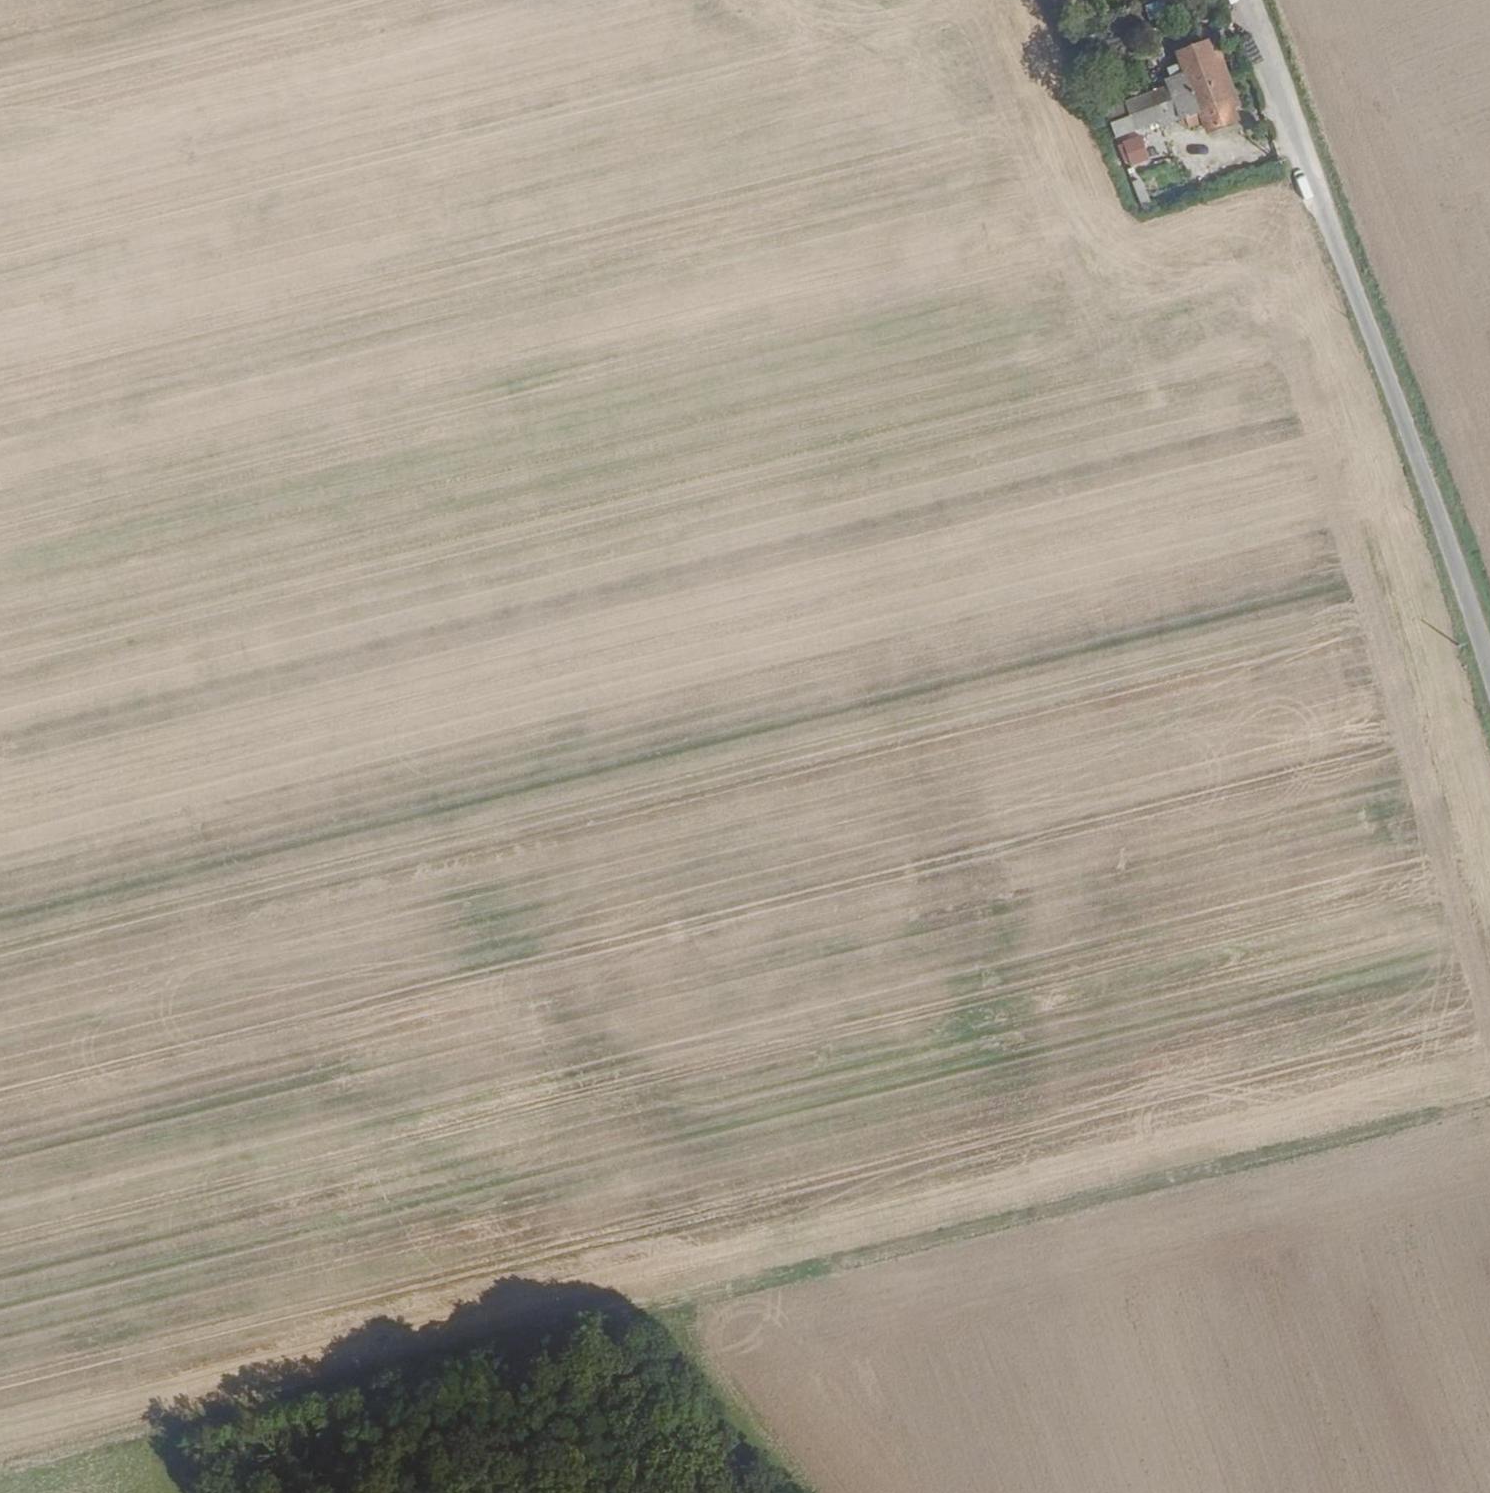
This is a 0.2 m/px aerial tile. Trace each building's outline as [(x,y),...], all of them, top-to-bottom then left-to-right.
[(1165,47),(1174,69),(1155,76),(1169,111),(1187,104),(1196,126),(1225,116),(1219,102),(1229,98),(1208,47),(1199,50),(1193,35),(1165,47)] [(1158,115),(1169,111),(1155,76),(1144,80),(1158,115)] [(1144,80),(1115,91),(1129,127),(1158,115),(1144,80)] [(1120,141),(1130,168),(1150,160),(1140,133),(1120,141)]
